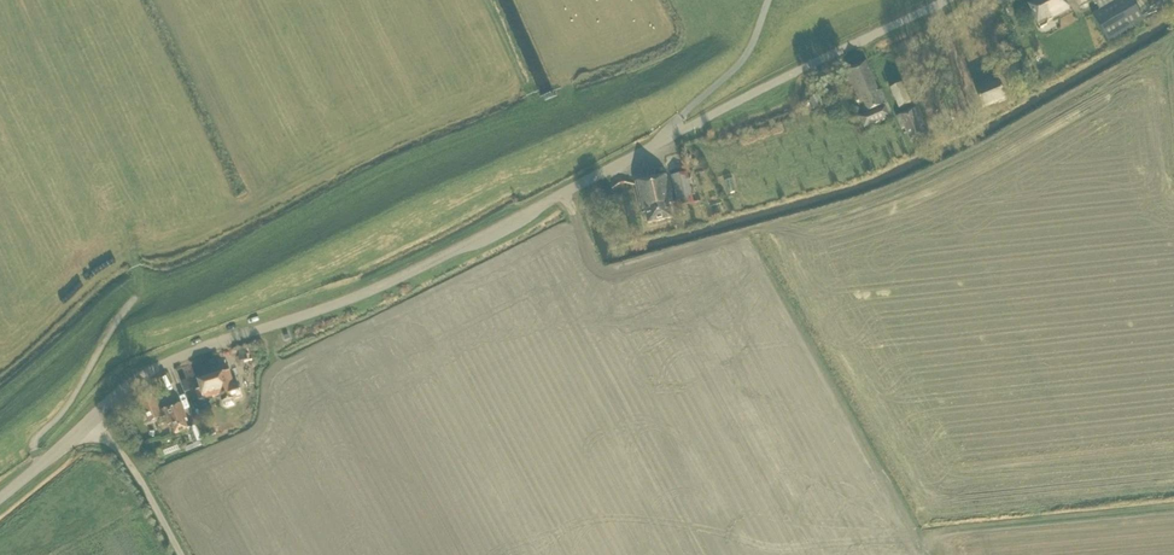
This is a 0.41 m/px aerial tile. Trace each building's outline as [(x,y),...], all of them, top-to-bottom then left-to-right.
[(1029,5),(1041,28),(1047,25),(1049,22),(1070,10),(1065,0),(1038,0),(1029,5)] [(1098,24),(1109,42),(1145,21),(1133,0),(1119,0),(1093,15),(1098,24)] [(885,105),(888,103),(882,90),(879,91),(866,62),(846,71),(861,105),(864,104),(868,112),(869,114),(860,118),(865,129),(891,117),(885,105)] [(977,93),(984,108),(1007,98),(997,75),(991,77),(994,86),(977,93)] [(891,90),(900,109),(911,104),(902,85),(891,90)] [(819,107),(825,105),(818,93),(813,96),(814,97),(809,99),(814,109),(819,106),(819,107)] [(939,106),(945,122),(954,119),(949,103),(939,106)] [(925,136),(921,127),(924,126),(916,109),(897,117),(902,130),(905,128),(911,142),(925,136)] [(687,174),(672,177),(678,207),(693,204),(687,174)] [(667,176),(636,182),(643,214),(646,214),(648,224),(673,219),(669,204),(673,203),(667,176)] [(613,199),(601,202),(604,219),(617,216),(613,199)] [(243,399),(238,384),(234,385),(230,371),(198,381),(200,389),(196,390),(199,400),(204,399),(220,395),(224,407),(227,409),(235,406),(236,403),(235,401),(243,399)] [(149,424),(162,418),(160,412),(154,398),(141,403),(149,424)] [(187,419),(181,403),(163,410),(163,411),(160,412),(162,418),(166,417),(169,425),(172,424),(176,434),(188,429),(185,420),(187,419)] [(199,428),(204,439),(215,434),(210,423),(199,428)] [(195,426),(188,429),(194,443),(201,440),(195,426)]
